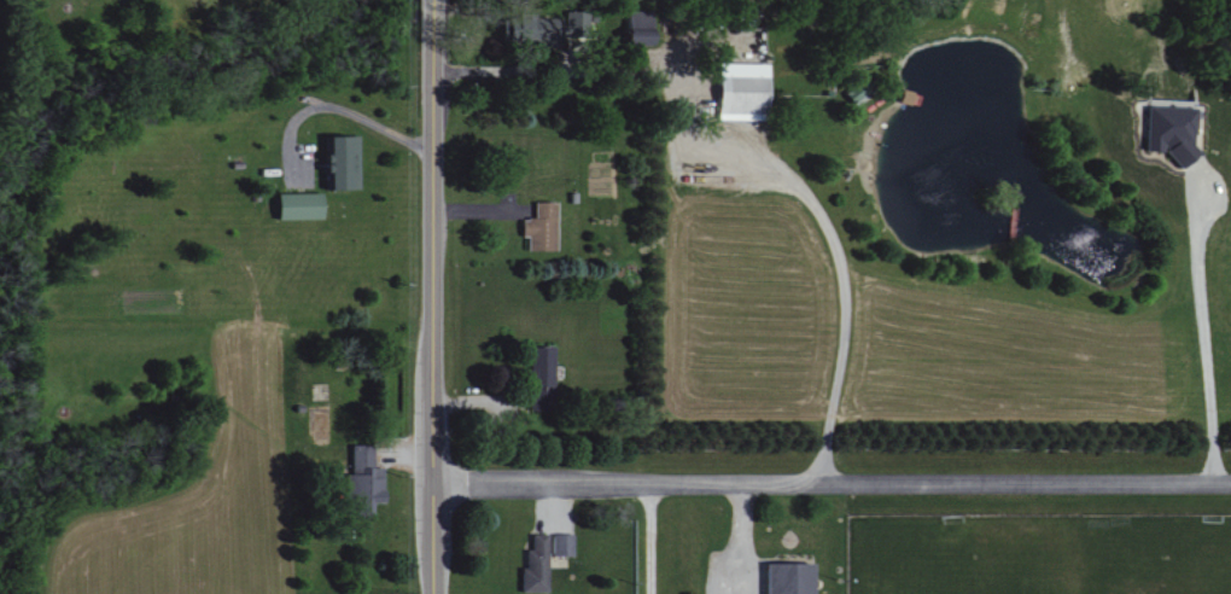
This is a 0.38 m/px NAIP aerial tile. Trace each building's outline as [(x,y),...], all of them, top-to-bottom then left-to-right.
[(588,10),(566,10),(566,32),(588,32),(588,10)] [(656,44),(655,10),(630,10),(630,45),(656,44)] [(770,64),(721,63),(720,117),(770,117),(770,64)] [(1198,107),(1149,106),(1148,151),(1173,152),(1173,165),(1196,165),(1198,107)] [(360,135),(330,135),(330,189),(361,188),(360,135)] [(324,192),(279,193),(280,219),(324,218),(324,192)] [(557,202),(535,201),(534,218),(523,218),(522,237),(528,237),(528,250),(557,250),(557,202)] [(554,345),(530,346),(531,385),(555,384),(554,345)] [(374,444),(351,444),(350,511),(374,511),(375,502),(385,502),(385,466),(374,466),(374,444)] [(548,591),(548,533),(531,534),(532,549),(526,549),(526,566),(521,566),(522,592),(548,591)] [(573,556),(574,534),(553,534),(553,556),(573,556)] [(816,562),(767,563),(768,593),(816,593),(816,562)]
